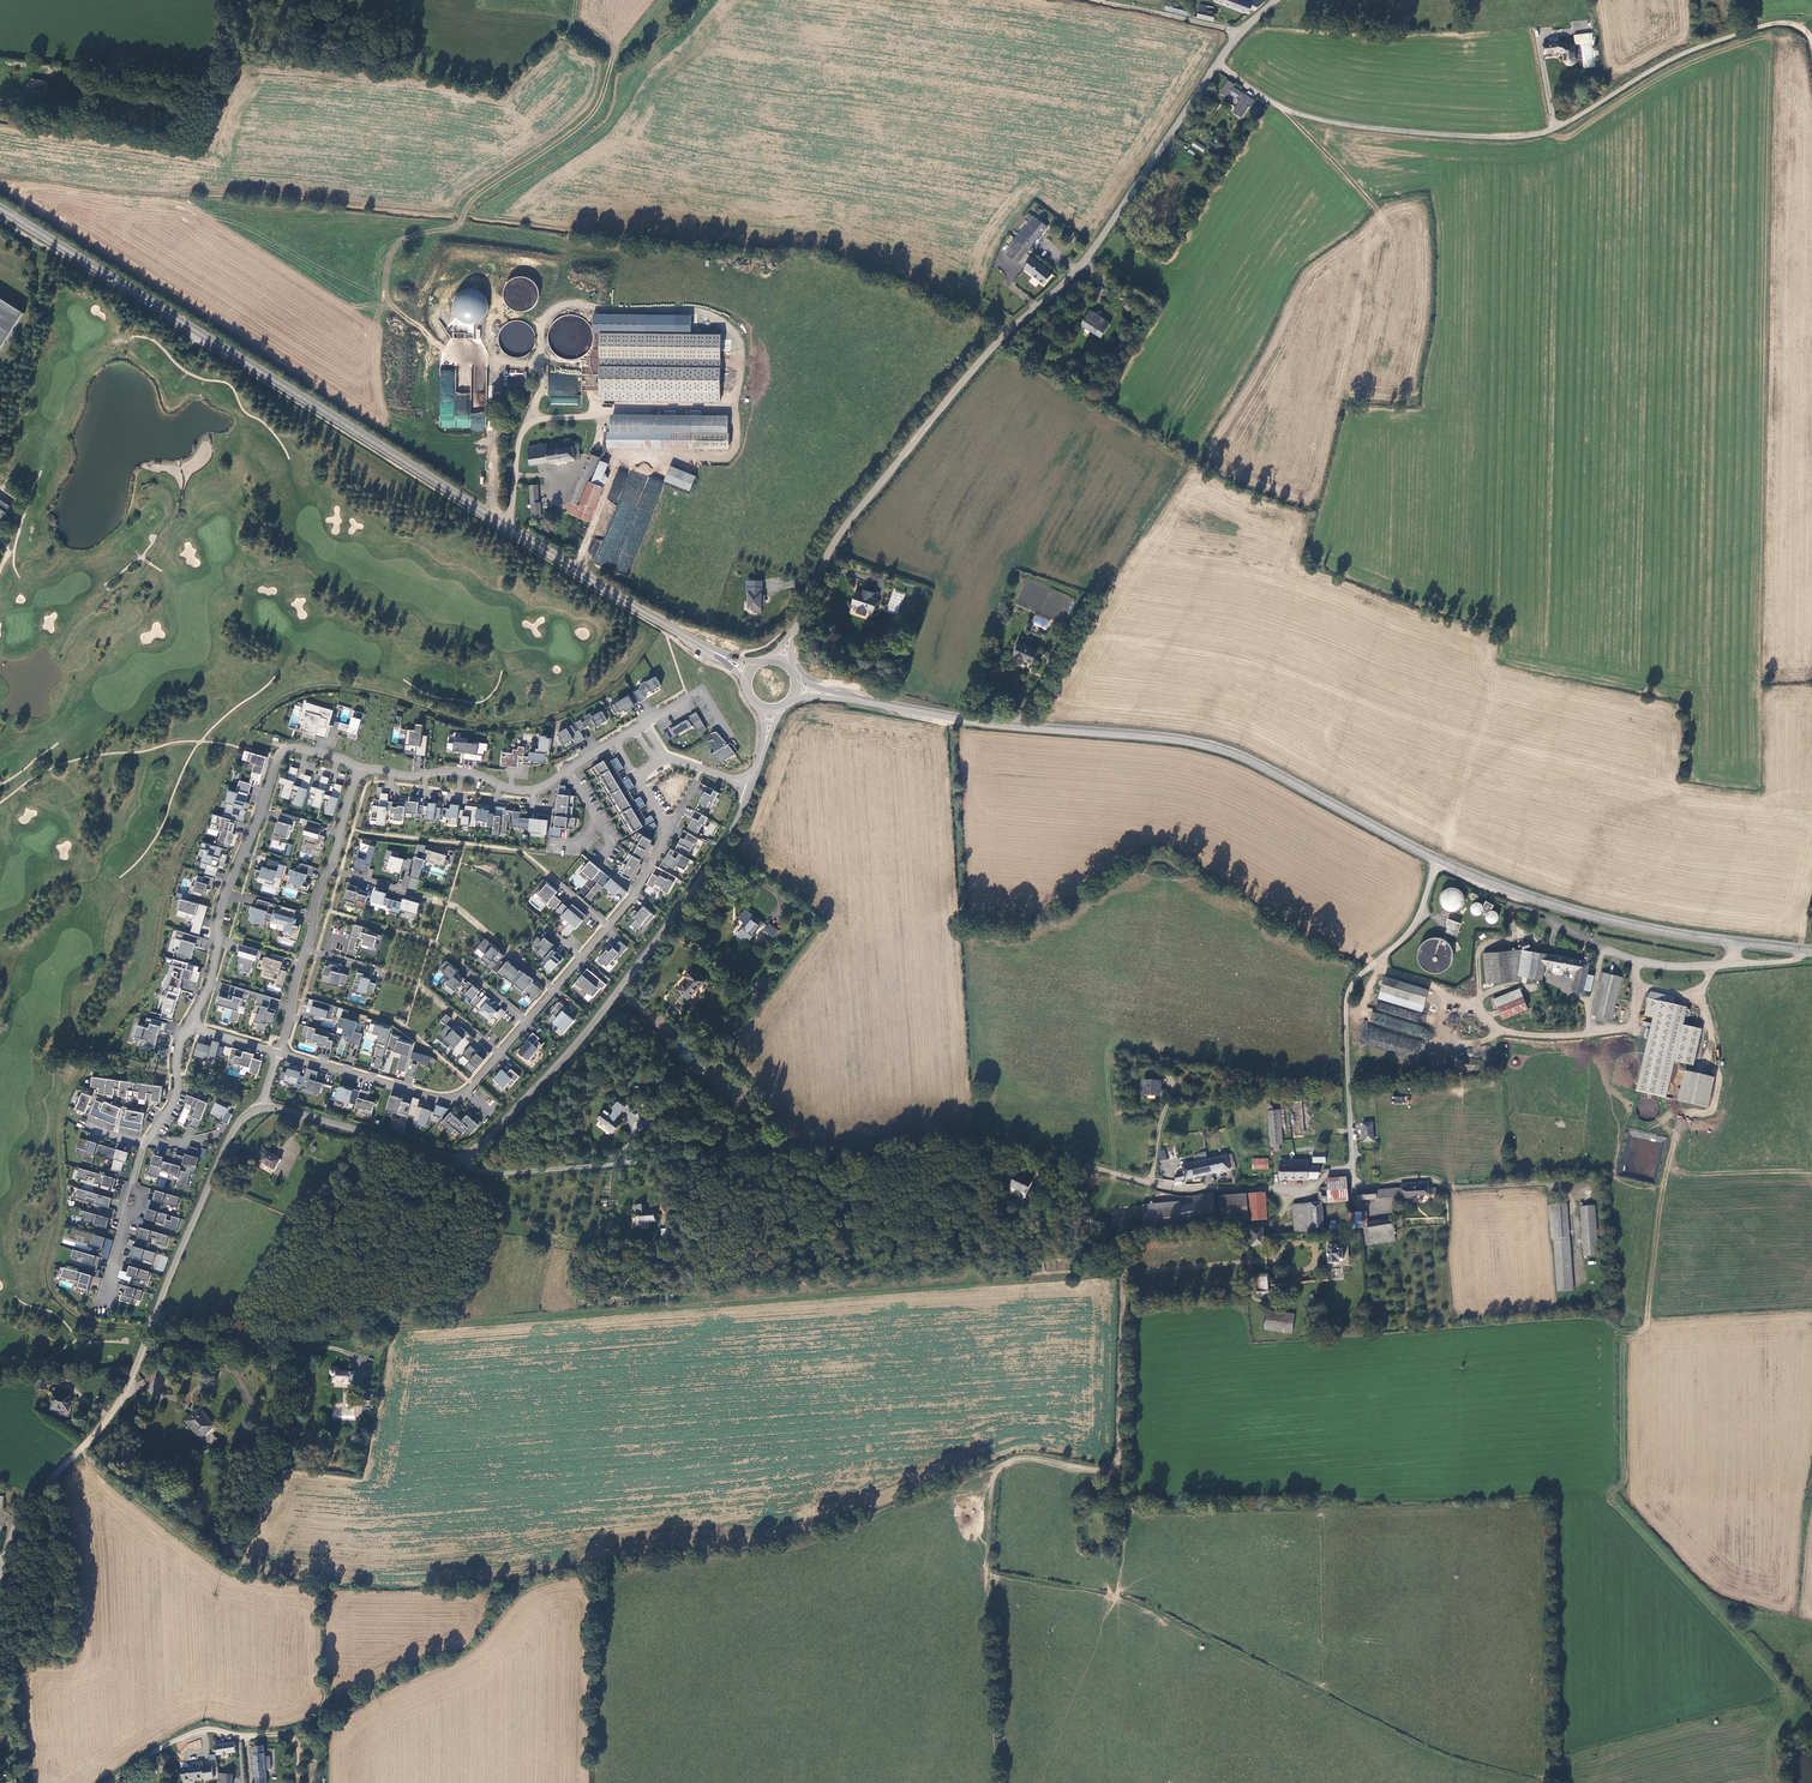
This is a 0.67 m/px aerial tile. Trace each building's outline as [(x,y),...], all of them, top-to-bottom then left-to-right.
[(1265,2),(1258,0),(1215,0),(1214,2),(1250,14),(1251,10),(1255,11),(1265,2)] [(1166,4),(1165,10),(1172,12),(1187,15),(1191,16),(1192,10),(1166,4)] [(1195,16),(1214,21),(1216,13),(1213,12),(1214,7),(1202,5),(1200,13),(1197,12),(1195,16)] [(1593,34),(1579,35),(1579,44),(1594,43),(1593,34)] [(1561,42),(1543,46),(1544,55),(1555,53),(1561,52),(1564,55),(1565,60),(1566,62),(1570,63),(1574,62),(1576,59),(1574,44),(1567,45),(1561,42)] [(46,81),(28,78),(26,91),(44,94),(46,81)] [(1255,102),(1234,88),(1234,85),(1229,81),(1221,93),(1226,97),(1228,93),(1240,101),(1232,113),(1240,118),(1248,105),(1252,108),(1255,102)] [(1204,152),(1206,146),(1194,141),(1191,146),(1204,152)] [(1019,264),(1047,227),(1035,219),(1008,251),(1011,253),(1008,256),(1019,264)] [(1025,269),(1043,284),(1051,275),(1032,260),(1025,269)] [(1009,289),(1025,299),(1028,294),(1012,284),(1009,289)] [(23,314),(0,300),(0,351),(23,314)] [(1089,312),(1081,326),(1101,338),(1110,324),(1089,312)] [(601,333),(689,334),(689,315),(594,315),(595,333),(601,333)] [(1036,339),(1043,333),(1039,328),(1031,334),(1036,339)] [(601,333),(601,358),(719,358),(719,334),(689,334),(601,333)] [(719,358),(601,358),(600,400),(719,399),(719,358)] [(456,371),(440,370),(439,401),(455,402),(456,371)] [(470,415),(471,393),(456,392),(455,403),(454,410),(455,410),(455,417),(445,416),(445,420),(441,419),(441,424),(456,425),(461,425),(462,420),(465,420),(465,415),(470,415)] [(471,413),(470,431),(485,431),(486,413),(471,413)] [(729,432),(729,418),(612,417),(612,430),(693,432),(729,432)] [(609,445),(693,447),(693,432),(612,430),(609,430),(609,445)] [(730,432),(729,432),(693,432),(693,447),(730,448),(730,432)] [(561,448),(561,444),(547,446),(547,444),(528,447),(530,466),(579,457),(577,447),(568,447),(561,448)] [(592,454),(572,503),(580,505),(590,482),(600,458),(592,454)] [(568,511),(591,521),(609,477),(605,475),(610,463),(603,460),(593,483),(590,482),(580,505),(572,503),(568,511)] [(672,466),(666,481),(691,491),(697,476),(672,466)] [(6,516),(11,510),(0,502),(0,511),(6,516)] [(539,504),(532,504),(532,519),(540,519),(540,504),(539,504)] [(762,595),(762,587),(762,581),(747,580),(747,587),(747,593),(749,593),(749,603),(750,603),(750,608),(754,608),(754,613),(761,613),(762,605),(761,604),(765,600),(765,595),(762,595)] [(1024,580),(1015,605),(1065,623),(1074,598),(1024,580)] [(893,588),(886,611),(897,614),(904,592),(893,588)] [(863,595),(857,593),(853,604),(860,606),(867,609),(874,611),(877,599),(871,597),(873,592),(865,590),(863,595)] [(1079,597),(1076,605),(1081,607),(1084,600),(1079,597)] [(867,609),(860,606),(858,612),(865,615),(867,609)] [(1022,655),(1023,652),(1034,655),(1037,640),(1019,636),(1015,653),(1022,655)] [(640,689),(634,692),(640,701),(640,703),(646,699),(643,695),(651,691),(655,689),(655,690),(662,686),(656,677),(646,682),(646,681),(641,684),(640,689)] [(626,710),(627,712),(636,706),(635,704),(640,701),(634,692),(611,706),(616,714),(620,711),(621,713),(626,710)] [(309,712),(306,722),(304,721),(301,731),(326,738),(334,710),(307,702),(304,711),(307,712),(309,712)] [(581,720),(575,723),(579,730),(580,731),(590,725),(594,727),(602,722),(602,724),(609,720),(603,710),(592,717),(590,713),(584,717),(587,720),(582,723),(581,720)] [(364,713),(358,711),(356,717),(353,716),(351,725),(335,721),(333,727),(350,732),(348,737),(357,740),(364,713)] [(707,729),(697,712),(690,716),(692,719),(689,721),(689,720),(688,720),(687,720),(686,720),(674,727),(675,730),(671,732),(673,736),(692,725),(694,724),(700,733),(707,729)] [(426,758),(429,735),(428,735),(428,736),(423,735),(424,724),(423,724),(423,725),(417,724),(417,723),(416,730),(405,729),(407,730),(404,751),(405,751),(405,750),(412,751),(412,749),(416,749),(416,756),(416,754),(426,755),(426,757),(426,758)] [(692,725),(673,736),(674,737),(693,726),(692,725)] [(580,731),(579,730),(575,732),(571,726),(558,733),(564,744),(562,746),(565,750),(584,739),(580,731)] [(722,749),(728,746),(726,743),(727,743),(718,733),(717,732),(716,732),(715,732),(714,732),(710,734),(713,739),(709,742),(713,749),(715,752),(721,748),(722,749)] [(548,737),(548,736),(541,735),(540,749),(531,748),(530,757),(524,756),(525,747),(520,746),(519,762),(523,762),(524,760),(530,761),(530,760),(546,762),(547,754),(550,754),(552,738),(548,737)] [(483,751),(486,751),(487,743),(473,742),(473,743),(465,742),(466,738),(454,737),(454,743),(447,742),(446,749),(449,750),(449,752),(457,753),(458,751),(462,751),(461,759),(480,762),(481,757),(478,757),(478,755),(483,755),(483,751)] [(506,766),(518,767),(519,762),(520,746),(519,746),(518,750),(514,749),(513,753),(506,752),(506,757),(502,756),(501,765),(506,766)] [(712,753),(716,760),(718,762),(722,762),(736,754),(732,749),(730,750),(728,746),(722,749),(721,748),(715,752),(712,753)] [(268,757),(247,751),(244,760),(255,763),(250,783),(240,780),(237,790),(239,791),(249,794),(253,780),(258,781),(261,774),(263,774),(268,757)] [(610,762),(616,772),(624,768),(617,757),(610,762)] [(605,760),(591,768),(631,834),(644,826),(605,760)] [(299,769),(294,767),(290,780),(281,777),(279,783),(286,785),(282,797),(290,799),(292,791),(294,785),(299,769)] [(312,776),(307,775),(303,787),(294,785),(292,791),(299,793),(296,804),(303,807),(312,776)] [(330,778),(324,776),(321,789),(312,786),(310,792),(317,794),(313,806),(321,808),(323,800),(325,794),(330,778)] [(630,778),(622,782),(627,791),(635,787),(630,778)] [(343,786),(338,784),(334,797),(325,794),(323,800),(330,802),(326,813),(334,816),(343,786)] [(566,786),(560,785),(555,827),(551,827),(550,837),(560,838),(562,828),(575,830),(576,818),(572,817),(575,796),(570,795),(571,790),(566,790),(566,786)] [(719,793),(707,786),(702,796),(703,796),(699,802),(710,809),(714,802),(716,804),(719,799),(716,797),(719,793)] [(249,794),(239,791),(239,793),(228,790),(227,795),(230,796),(224,816),(244,822),(247,811),(244,810),(244,808),(247,808),(249,803),(246,802),(249,794)] [(385,825),(387,811),(388,801),(389,794),(383,793),(381,806),(372,805),(372,811),(379,812),(377,824),(385,825)] [(641,797),(633,801),(638,810),(646,805),(641,797)] [(415,818),(422,819),(423,815),(424,805),(419,805),(420,800),(415,800),(415,801),(409,801),(408,813),(416,813),(415,818)] [(391,819),(404,821),(406,803),(399,802),(399,804),(393,803),(393,802),(388,801),(387,811),(392,811),(391,819)] [(429,806),(424,805),(423,815),(428,816),(427,819),(435,820),(435,819),(440,819),(442,807),(437,807),(437,803),(429,802),(429,806)] [(453,817),(459,817),(459,809),(460,805),(452,804),(451,809),(443,808),(442,816),(451,817),(453,818),(453,817)] [(462,818),(462,824),(476,826),(476,820),(478,808),(478,807),(466,806),(466,810),(465,815),(463,815),(462,818)] [(494,827),(494,824),(495,815),(495,813),(490,813),(490,808),(485,808),(485,809),(478,808),(476,820),(483,821),(483,822),(488,823),(488,826),(494,827)] [(495,832),(507,833),(508,825),(506,825),(507,822),(510,822),(511,816),(513,816),(514,811),(506,810),(505,815),(502,814),(501,817),(498,817),(499,815),(495,815),(494,824),(495,824),(495,832)] [(521,810),(514,810),(514,811),(513,816),(512,826),(530,829),(531,819),(520,818),(521,810)] [(695,810),(692,817),(695,818),(690,828),(695,831),(693,835),(699,839),(702,834),(699,832),(703,824),(704,824),(708,818),(695,810)] [(237,821),(214,814),(211,823),(221,826),(220,830),(222,831),(219,842),(220,841),(222,841),(221,845),(227,847),(229,842),(233,843),(235,834),(232,833),(233,831),(234,831),(237,821)] [(549,815),(537,814),(537,819),(531,819),(530,829),(530,830),(542,832),(542,834),(547,834),(549,815)] [(651,815),(644,820),(647,824),(655,820),(651,815)] [(291,819),(280,816),(277,827),(278,827),(276,834),(288,838),(290,830),(291,830),(293,825),(289,824),(291,819)] [(451,817),(450,825),(457,826),(458,818),(459,817),(453,817),(453,818),(451,817)] [(321,824),(306,819),(304,827),(307,827),(304,836),(309,837),(306,848),(314,850),(315,849),(321,851),(322,847),(324,847),(325,842),(324,841),(325,837),(320,835),(322,830),(320,829),(321,824)] [(655,822),(647,827),(649,831),(657,826),(655,822)] [(693,850),(700,839),(699,839),(693,835),(683,830),(680,837),(682,838),(677,847),(689,853),(692,849),(693,850)] [(653,840),(640,833),(618,873),(631,880),(653,840)] [(224,848),(202,842),(198,856),(203,858),(200,868),(206,870),(205,874),(216,877),(219,868),(224,870),(228,855),(222,853),(224,848)] [(286,843),(284,855),(289,856),(292,844),(286,843)] [(447,856),(426,849),(427,845),(417,844),(414,856),(417,857),(416,861),(411,876),(420,879),(426,860),(435,863),(444,865),(444,866),(444,865),(447,865),(449,861),(446,860),(447,856)] [(370,866),(376,847),(370,845),(368,853),(360,850),(355,868),(363,871),(365,864),(370,866)] [(388,868),(401,872),(402,868),(405,869),(405,870),(410,871),(413,860),(413,859),(408,858),(407,860),(398,857),(399,853),(387,850),(384,860),(390,862),(388,868)] [(665,856),(660,864),(667,868),(669,866),(672,868),(674,864),(678,866),(678,865),(686,869),(690,861),(682,857),(683,856),(673,850),(670,854),(669,854),(667,857),(665,856)] [(262,871),(257,870),(255,875),(267,878),(265,883),(273,885),(276,877),(281,879),(285,866),(280,864),(280,862),(270,859),(267,868),(266,872),(262,871)] [(579,874),(586,879),(589,876),(591,877),(598,882),(605,873),(591,861),(579,874)] [(300,885),(298,890),(306,892),(307,887),(303,885),(304,881),(306,876),(307,877),(311,866),(301,863),(300,867),(297,866),(296,871),(290,869),(289,874),(292,875),(290,882),(300,885)] [(672,881),(675,877),(663,870),(659,877),(656,875),(653,881),(650,879),(647,884),(654,888),(657,883),(663,887),(662,890),(668,894),(674,882),(672,881)] [(612,895),(619,894),(623,897),(627,892),(605,873),(598,882),(604,887),(605,886),(612,891),(612,895)] [(214,878),(206,876),(205,878),(197,875),(195,880),(197,881),(195,886),(192,885),(190,893),(202,896),(202,893),(208,895),(209,889),(208,889),(209,884),(212,885),(214,878)] [(420,879),(411,876),(408,888),(417,891),(420,879)] [(558,892),(546,882),(537,892),(543,897),(541,899),(547,905),(549,902),(556,908),(562,901),(555,895),(558,892)] [(357,887),(349,885),(345,900),(351,901),(350,905),(364,909),(369,893),(360,890),(360,892),(356,891),(357,887)] [(1439,898),(1439,900),(1439,902),(1439,903),(1440,905),(1441,906),(1441,908),(1442,909),(1444,910),(1445,911),(1446,912),(1448,912),(1449,913),(1451,913),(1452,913),(1454,913),(1456,912),(1457,912),(1458,911),(1460,910),(1461,909),(1462,908),(1463,906),(1464,905),(1464,903),(1464,902),(1465,900),(1464,899),(1464,897),(1464,896),(1463,894),(1462,893),(1461,892),(1460,890),(1459,889),(1457,889),(1456,888),(1454,888),(1453,887),(1451,887),(1450,888),(1448,888),(1446,889),(1445,889),(1444,890),(1443,891),(1442,893),(1441,894),(1440,895),(1439,897),(1439,898)] [(375,890),(372,901),(388,905),(387,907),(392,909),(394,900),(386,898),(387,893),(378,891),(378,890),(378,891),(375,890)] [(208,906),(182,899),(177,916),(186,919),(188,912),(196,915),(191,932),(200,935),(208,906)] [(268,911),(271,903),(259,899),(256,908),(252,907),(250,912),(252,913),(254,913),(252,919),(251,922),(258,924),(259,922),(265,924),(266,920),(271,922),(274,912),(268,911)] [(403,903),(394,900),(392,909),(391,912),(399,915),(400,910),(417,915),(420,904),(404,900),(403,903)] [(1472,906),(1472,907),(1472,909),(1472,910),(1473,911),(1474,912),(1475,913),(1477,914),(1478,914),(1480,913),(1481,913),(1483,913),(1488,916),(1489,917),(1489,919),(1490,920),(1491,921),(1492,922),(1493,922),(1495,922),(1496,922),(1497,921),(1499,920),(1499,919),(1500,918),(1500,916),(1500,915),(1499,913),(1498,912),(1497,911),(1496,911),(1494,911),(1492,910),(1495,905),(1487,901),(1485,906),(1483,905),(1482,904),(1480,903),(1479,902),(1478,902),(1476,902),(1475,903),(1474,904),(1473,905),(1472,906)] [(581,921),(586,915),(573,904),(569,908),(563,903),(557,910),(572,922),(571,923),(577,929),(582,922),(581,921)] [(655,916),(643,905),(639,910),(641,911),(639,914),(635,910),(631,915),(636,920),(632,925),(638,930),(644,923),(647,925),(655,916)] [(296,910),(283,906),(280,914),(275,913),(273,921),(288,925),(287,928),(285,936),(290,937),(290,939),(297,941),(297,943),(301,930),(299,929),(300,926),(295,924),(296,919),(294,918),(296,910)] [(760,927),(763,923),(745,908),(738,917),(746,923),(737,935),(747,943),(760,927)] [(271,922),(271,923),(287,928),(288,925),(273,921),(275,913),(274,912),(271,922)] [(1461,924),(1449,920),(1446,931),(1456,936),(1461,924)] [(779,931),(769,923),(767,926),(764,930),(762,933),(772,941),(779,931)] [(367,928),(355,924),(353,931),(351,936),(352,936),(358,937),(358,936),(363,938),(363,939),(364,939),(362,944),(369,946),(368,949),(376,952),(378,944),(376,944),(377,940),(380,941),(381,935),(369,932),(368,934),(365,933),(367,928)] [(178,930),(175,938),(183,940),(180,950),(176,948),(174,956),(186,959),(187,955),(191,956),(194,948),(189,947),(190,944),(200,947),(203,938),(178,930)] [(537,947),(539,945),(543,940),(538,936),(533,943),(537,947)] [(495,957),(499,953),(491,945),(492,944),(485,938),(478,947),(486,954),(482,959),(489,965),(487,967),(492,971),(494,969),(500,961),(495,957)] [(544,941),(540,946),(542,947),(537,953),(544,959),(553,949),(556,946),(547,938),(544,941)] [(1453,954),(1453,952),(1452,950),(1451,947),(1450,946),(1448,944),(1447,942),(1445,941),(1443,940),(1441,939),(1439,938),(1437,938),(1434,938),(1432,938),(1430,939),(1428,940),(1426,941),(1424,942),(1422,944),(1421,945),(1420,947),(1419,949),(1418,951),(1418,953),(1417,956),(1418,958),(1418,960),(1419,962),(1420,964),(1421,966),(1422,968),(1424,970),(1426,971),(1427,972),(1430,973),(1432,973),(1434,974),(1436,974),(1438,973),(1441,973),(1443,972),(1445,971),(1446,970),(1448,968),(1450,967),(1451,965),(1452,963),(1453,961),(1453,958),(1453,956),(1453,954)] [(614,947),(610,952),(605,948),(601,953),(603,955),(597,961),(603,966),(604,964),(608,966),(614,959),(616,961),(627,947),(620,941),(614,948),(614,947)] [(1521,943),(1523,949),(1525,949),(1533,951),(1530,947),(1528,941),(1521,943)] [(192,959),(196,946),(190,944),(189,947),(194,948),(191,956),(187,955),(186,957),(192,959)] [(240,952),(240,953),(244,954),(243,956),(241,956),(239,962),(244,964),(242,970),(246,971),(246,972),(250,974),(254,960),(257,961),(260,950),(242,945),(240,952)] [(559,963),(559,964),(564,958),(559,954),(558,955),(557,953),(553,949),(544,959),(544,960),(547,963),(545,966),(551,971),(559,963)] [(1519,972),(1525,949),(1523,949),(1484,951),(1486,982),(1518,980),(1519,972)] [(1533,951),(1525,949),(1519,972),(1529,974),(1533,951)] [(1585,961),(1533,951),(1529,974),(1529,976),(1543,979),(1546,964),(1577,970),(1573,991),(1585,994),(1585,990),(1588,976),(1593,953),(1587,952),(1585,961)] [(270,958),(265,957),(264,961),(266,961),(263,968),(265,969),(263,975),(270,977),(272,971),(280,973),(276,985),(283,987),(287,971),(281,969),(285,958),(272,954),(270,958)] [(190,964),(174,959),(173,964),(175,965),(169,985),(170,985),(171,985),(163,1012),(169,1014),(168,1017),(172,1018),(178,1000),(179,1000),(181,994),(180,994),(181,988),(180,988),(183,978),(198,982),(201,972),(189,968),(190,964)] [(516,975),(520,978),(525,972),(519,967),(516,970),(514,969),(515,967),(508,961),(506,964),(501,960),(500,961),(494,969),(504,978),(505,976),(511,981),(516,975)] [(447,961),(440,969),(450,977),(442,986),(452,994),(462,982),(455,976),(459,971),(447,961)] [(325,965),(325,968),(324,968),(323,971),(324,971),(323,974),(331,976),(328,983),(339,986),(340,983),(346,985),(348,975),(339,972),(341,967),(340,967),(338,967),(330,964),(329,966),(325,965)] [(677,990),(681,993),(687,999),(705,981),(692,969),(684,976),(687,979),(677,990)] [(480,978),(484,980),(490,972),(487,970),(480,978)] [(364,974),(358,972),(353,987),(360,989),(359,991),(367,993),(368,992),(374,993),(376,984),(370,982),(367,981),(368,978),(364,977),(364,974)] [(525,982),(530,976),(525,972),(520,978),(525,982)] [(1603,972),(1593,1015),(1597,1015),(1595,1023),(1608,1026),(1610,1017),(1613,1018),(1622,976),(1603,972)] [(581,990),(583,988),(588,992),(587,993),(593,998),(601,988),(603,989),(606,985),(593,973),(588,978),(583,974),(575,984),(581,990)] [(531,995),(530,995),(534,999),(542,990),(533,982),(534,980),(530,976),(525,982),(520,978),(513,987),(522,995),(526,990),(531,995)] [(1387,976),(1380,997),(1423,1011),(1430,990),(1387,976)] [(1588,976),(1585,990),(1590,992),(1593,977),(1588,976)] [(461,990),(473,1000),(470,1003),(475,1008),(476,1007),(481,1000),(476,996),(477,995),(480,992),(469,981),(461,990)] [(234,996),(233,1000),(228,998),(220,995),(218,1005),(226,1007),(227,1003),(234,1005),(233,1009),(230,1020),(236,1022),(241,1006),(242,1006),(244,999),(248,1000),(249,995),(251,991),(236,987),(234,996)] [(1528,1009),(1520,989),(1492,1000),(1495,1009),(1499,1007),(1504,1019),(1528,1009)] [(274,1016),(276,1010),(271,1009),(270,1012),(269,1014),(267,1014),(268,1011),(272,997),(251,991),(249,995),(258,997),(254,1012),(257,1013),(255,1021),(259,1022),(257,1029),(265,1031),(267,1022),(272,1024),(274,1016)] [(1652,992),(1650,1000),(1674,1005),(1676,997),(1652,992)] [(486,995),(482,999),(481,1000),(476,1007),(490,1019),(493,1016),(498,1021),(505,1012),(501,1009),(498,1012),(487,1003),(490,999),(486,995)] [(331,1019),(335,1006),(310,999),(307,1008),(313,1010),(311,1014),(311,1015),(315,1016),(315,1014),(331,1019)] [(1647,1014),(1654,1016),(1645,1054),(1676,1061),(1684,1026),(1688,1008),(1674,1005),(1650,1000),(1647,1014)] [(566,1007),(560,1002),(551,1012),(557,1018),(554,1022),(565,1031),(575,1020),(568,1015),(571,1011),(566,1008),(567,1006),(566,1007)] [(451,1018),(447,1014),(441,1020),(446,1024),(451,1018)] [(140,1047),(150,1050),(152,1041),(156,1042),(158,1034),(153,1033),(154,1030),(164,1033),(167,1023),(148,1017),(145,1026),(138,1024),(135,1036),(142,1038),(140,1047)] [(341,1017),(338,1027),(344,1029),(343,1034),(348,1035),(346,1041),(347,1039),(352,1041),(351,1042),(360,1045),(363,1034),(355,1031),(358,1022),(341,1017)] [(382,1058),(391,1027),(385,1026),(385,1027),(371,1023),(369,1029),(368,1031),(380,1034),(377,1045),(380,1046),(379,1047),(377,1056),(382,1058)] [(336,1034),(305,1025),(303,1035),(307,1036),(306,1038),(318,1042),(317,1045),(323,1047),(324,1044),(326,1045),(325,1048),(332,1050),(336,1034)] [(457,1033),(448,1025),(440,1034),(452,1044),(449,1047),(454,1050),(464,1039),(457,1033)] [(1684,1026),(1676,1061),(1695,1065),(1703,1030),(1684,1026)] [(462,1027),(457,1033),(464,1039),(469,1033),(462,1027)] [(1364,1027),(1360,1041),(1398,1050),(1399,1051),(1401,1046),(1394,1044),(1395,1039),(1401,1041),(1403,1036),(1393,1033),(1392,1036),(1383,1034),(1382,1036),(1378,1035),(1377,1038),(1367,1035),(1369,1029),(1364,1027)] [(155,1048),(160,1032),(154,1030),(153,1033),(158,1034),(156,1042),(152,1041),(151,1046),(155,1048)] [(525,1056),(530,1060),(535,1055),(534,1054),(536,1051),(537,1052),(543,1045),(537,1041),(540,1038),(533,1033),(527,1039),(529,1041),(524,1047),(522,1046),(518,1050),(520,1051),(518,1054),(523,1058),(525,1056)] [(399,1070),(405,1071),(413,1044),(399,1040),(399,1039),(399,1038),(392,1035),(388,1049),(388,1048),(402,1052),(402,1053),(401,1055),(404,1056),(404,1058),(402,1058),(399,1070)] [(213,1040),(212,1046),(211,1047),(208,1046),(209,1045),(198,1042),(194,1056),(204,1060),(205,1057),(208,1058),(207,1060),(206,1066),(214,1068),(221,1042),(213,1040)] [(674,1045),(668,1052),(677,1061),(683,1053),(674,1045)] [(478,1053),(470,1046),(463,1055),(464,1055),(470,1061),(465,1066),(465,1067),(472,1074),(490,1053),(483,1047),(478,1053)] [(239,1051),(239,1049),(232,1047),(229,1058),(234,1060),(234,1062),(251,1067),(249,1072),(258,1075),(263,1061),(254,1058),(255,1054),(245,1051),(244,1052),(239,1051)] [(418,1061),(429,1064),(431,1057),(413,1051),(406,1074),(414,1076),(414,1077),(418,1065),(413,1063),(414,1060),(418,1061)] [(1676,1061),(1645,1054),(1636,1091),(1667,1098),(1676,1061)] [(465,1066),(470,1061),(464,1055),(459,1061),(465,1066)] [(429,1064),(418,1061),(418,1065),(414,1077),(414,1076),(413,1078),(415,1078),(420,1063),(429,1066),(429,1064)] [(296,1082),(298,1083),(300,1077),(296,1075),(297,1070),(289,1067),(287,1073),(283,1072),(281,1078),(286,1080),(285,1082),(288,1083),(288,1085),(294,1087),(296,1082)] [(307,1068),(305,1076),(302,1084),(302,1087),(311,1090),(312,1088),(320,1090),(319,1091),(320,1091),(322,1083),(316,1081),(319,1072),(307,1068)] [(510,1073),(509,1073),(508,1075),(502,1070),(493,1079),(499,1084),(500,1083),(505,1087),(508,1083),(512,1086),(520,1076),(511,1069),(512,1070),(510,1073)] [(1687,1072),(1680,1100),(1710,1107),(1716,1079),(1687,1072)] [(161,1101),(163,1086),(94,1076),(92,1086),(100,1087),(100,1093),(115,1095),(116,1088),(121,1089),(120,1096),(147,1099),(148,1093),(153,1093),(152,1100),(161,1101)] [(1161,1082),(1144,1081),(1144,1095),(1160,1096),(1161,1082)] [(340,1086),(335,1105),(343,1107),(345,1101),(357,1105),(361,1091),(352,1088),(351,1092),(348,1091),(348,1089),(340,1086)] [(362,1113),(372,1116),(375,1102),(375,1103),(366,1100),(368,1091),(361,1089),(356,1106),(363,1108),(362,1113)] [(375,1102),(369,1100),(371,1092),(368,1091),(366,1100),(375,1103),(375,1102)] [(77,1108),(87,1112),(93,1096),(83,1092),(77,1108)] [(203,1101),(188,1095),(185,1103),(198,1108),(195,1114),(194,1113),(188,1126),(197,1130),(201,1124),(211,1098),(206,1096),(203,1101)] [(391,1095),(386,1110),(394,1112),(393,1113),(399,1115),(400,1112),(408,1114),(412,1103),(398,1099),(399,1097),(391,1095)] [(1394,1095),(1394,1103),(1408,1104),(1409,1097),(1394,1095)] [(429,1120),(437,1122),(449,1109),(437,1105),(435,1112),(424,1109),(424,1108),(418,1106),(420,1099),(414,1097),(412,1103),(408,1114),(408,1115),(415,1117),(414,1120),(420,1122),(419,1125),(427,1127),(429,1120)] [(122,1108),(105,1101),(104,1103),(97,1101),(95,1108),(118,1117),(122,1108)] [(231,1107),(218,1101),(215,1107),(216,1107),(213,1114),(218,1117),(218,1118),(223,1121),(222,1122),(228,1125),(233,1115),(229,1113),(231,1107)] [(626,1106),(618,1101),(613,1106),(613,1111),(610,1115),(604,1111),(597,1120),(606,1127),(605,1129),(612,1134),(620,1123),(615,1120),(626,1106)] [(118,1117),(95,1108),(92,1114),(116,1123),(118,1117)] [(145,1113),(128,1109),(127,1111),(123,1110),(121,1118),(126,1119),(143,1123),(145,1113)] [(1274,1150),(1281,1150),(1281,1143),(1283,1143),(1281,1110),(1268,1111),(1270,1145),(1274,1145),(1274,1150)] [(462,1121),(451,1112),(441,1124),(448,1130),(447,1132),(451,1135),(455,1131),(456,1129),(461,1133),(462,1134),(465,1132),(466,1130),(470,1133),(471,1134),(481,1122),(476,1118),(474,1120),(472,1118),(474,1116),(470,1113),(470,1112),(470,1111),(462,1121)] [(126,1119),(121,1118),(120,1124),(142,1129),(143,1123),(126,1119)] [(1372,1120),(1362,1121),(1364,1141),(1374,1140),(1372,1120)] [(102,1126),(113,1130),(114,1124),(104,1121),(102,1126)] [(86,1151),(83,1160),(93,1163),(96,1154),(99,1144),(80,1138),(77,1148),(86,1151)] [(99,1144),(96,1154),(115,1160),(118,1150),(99,1144)] [(1158,1151),(1160,1161),(1167,1159),(1164,1149),(1158,1151)] [(115,1160),(112,1170),(122,1173),(125,1163),(127,1164),(130,1154),(118,1150),(115,1160)] [(268,1151),(261,1162),(274,1170),(281,1159),(268,1151)] [(1326,1152),(1313,1152),(1314,1162),(1326,1162),(1326,1152)] [(165,1158),(155,1155),(149,1176),(159,1179),(161,1172),(164,1162),(165,1158)] [(176,1155),(173,1165),(164,1162),(161,1172),(180,1177),(182,1171),(183,1165),(186,1158),(176,1155)] [(188,1167),(187,1173),(182,1171),(180,1177),(179,1182),(188,1185),(191,1173),(195,1174),(200,1159),(186,1155),(186,1158),(183,1165),(188,1167)] [(1176,1176),(1177,1181),(1237,1169),(1234,1155),(1181,1166),(1183,1174),(1176,1176)] [(1269,1158),(1253,1159),(1253,1168),(1269,1167),(1269,1158)] [(1310,1160),(1280,1160),(1280,1178),(1320,1178),(1321,1167),(1310,1167),(1310,1160)] [(117,1179),(80,1168),(77,1178),(86,1181),(88,1176),(96,1178),(94,1183),(114,1189),(117,1179)] [(1016,1175),(1010,1187),(1027,1194),(1033,1181),(1026,1178),(1025,1180),(1016,1175)] [(163,1189),(166,1179),(160,1177),(157,1187),(163,1189)] [(1328,1190),(1349,1189),(1349,1178),(1328,1179),(1328,1187),(1328,1190)] [(1412,1188),(1403,1188),(1404,1197),(1438,1195),(1438,1188),(1431,1189),(1431,1186),(1418,1187),(1418,1182),(1412,1182),(1412,1188)] [(1325,1202),(1349,1201),(1349,1189),(1328,1190),(1328,1187),(1322,1187),(1322,1190),(1320,1190),(1320,1202),(1312,1203),(1314,1232),(1326,1231),(1325,1202)] [(1404,1197),(1403,1188),(1359,1192),(1360,1200),(1404,1197)] [(112,1199),(79,1189),(76,1198),(86,1202),(87,1197),(96,1200),(95,1204),(110,1208),(112,1199)] [(177,1207),(180,1198),(157,1191),(154,1201),(177,1207)] [(1196,1204),(1214,1200),(1212,1192),(1194,1196),(1196,1204)] [(1269,1219),(1268,1192),(1222,1196),(1223,1200),(1218,1201),(1219,1214),(1223,1214),(1224,1224),(1269,1219)] [(158,1212),(161,1203),(147,1199),(144,1208),(158,1212)] [(1217,1213),(1214,1200),(1196,1204),(1183,1207),(1186,1220),(1217,1213)] [(1295,1203),(1296,1233),(1314,1232),(1312,1203),(1295,1203)] [(1147,1228),(1184,1225),(1183,1207),(1154,1209),(1153,1204),(1145,1205),(1147,1228)] [(645,1205),(634,1205),(635,1212),(637,1212),(638,1224),(656,1222),(655,1210),(645,1211),(645,1205)] [(1115,1218),(1129,1219),(1129,1214),(1140,1215),(1141,1209),(1116,1207),(1115,1218)] [(1570,1207),(1555,1209),(1556,1242),(1571,1242),(1570,1207)] [(1588,1207),(1583,1208),(1587,1259),(1601,1258),(1598,1210),(1588,1210),(1588,1207)] [(149,1209),(146,1219),(165,1225),(168,1215),(149,1209)] [(108,1229),(111,1219),(82,1210),(80,1216),(86,1218),(85,1222),(108,1229)] [(1365,1244),(1396,1241),(1394,1219),(1368,1221),(1368,1212),(1349,1213),(1350,1229),(1364,1228),(1365,1244)] [(169,1236),(139,1227),(137,1232),(141,1233),(140,1238),(149,1241),(151,1237),(158,1239),(156,1243),(166,1246),(169,1236)] [(1265,1228),(1251,1229),(1252,1238),(1253,1247),(1266,1246),(1265,1228)] [(76,1240),(77,1235),(86,1238),(85,1243),(104,1248),(107,1239),(73,1229),(70,1239),(76,1240)] [(114,1241),(107,1239),(104,1248),(103,1253),(101,1258),(108,1260),(114,1241)] [(133,1246),(130,1256),(154,1263),(156,1253),(133,1246)] [(1328,1252),(1327,1252),(1327,1257),(1329,1256),(1329,1264),(1337,1263),(1337,1259),(1343,1259),(1342,1248),(1337,1248),(1337,1246),(1328,1246),(1328,1252)] [(1557,1247),(1559,1295),(1574,1294),(1572,1246),(1557,1247)] [(101,1258),(73,1250),(71,1258),(77,1259),(77,1257),(83,1259),(82,1263),(98,1268),(101,1258)] [(163,1272),(168,1257),(160,1255),(155,1269),(163,1272)] [(150,1272),(131,1267),(128,1276),(148,1282),(150,1272)] [(93,1276),(64,1268),(62,1277),(80,1283),(79,1288),(89,1291),(93,1276)] [(143,1291),(128,1287),(125,1296),(141,1301),(143,1291)] [(1269,1310),(1265,1330),(1292,1334),(1295,1315),(1269,1310)] [(339,1371),(338,1369),(337,1369),(336,1368),(334,1368),(333,1368),(332,1368),(331,1370),(331,1372),(332,1374),(333,1375),(335,1376),(335,1381),(347,1383),(347,1384),(348,1385),(348,1386),(350,1387),(352,1387),(353,1386),(354,1384),(355,1373),(339,1371)] [(48,1376),(38,1377),(39,1378),(39,1379),(38,1379),(37,1389),(48,1390),(48,1376)] [(54,1393),(52,1409),(69,1411),(71,1395),(54,1393)] [(371,1408),(364,1408),(363,1416),(371,1416),(371,1408)] [(211,1434),(215,1430),(198,1410),(192,1415),(194,1417),(188,1422),(197,1433),(195,1435),(198,1439),(208,1431),(211,1434)] [(215,1745),(214,1745),(214,1749),(212,1749),(212,1752),(214,1752),(215,1754),(237,1752),(235,1742),(221,1744),(218,1744),(215,1745)] [(264,1745),(254,1747),(256,1782),(266,1782),(266,1769),(270,1769),(269,1756),(265,1757),(264,1745)] [(181,1768),(183,1780),(205,1777),(205,1779),(214,1778),(212,1765),(203,1767),(203,1761),(197,1762),(197,1766),(190,1767),(188,1769),(186,1768),(181,1768)] [(219,1773),(219,1782),(233,1782),(234,1775),(219,1773)]
